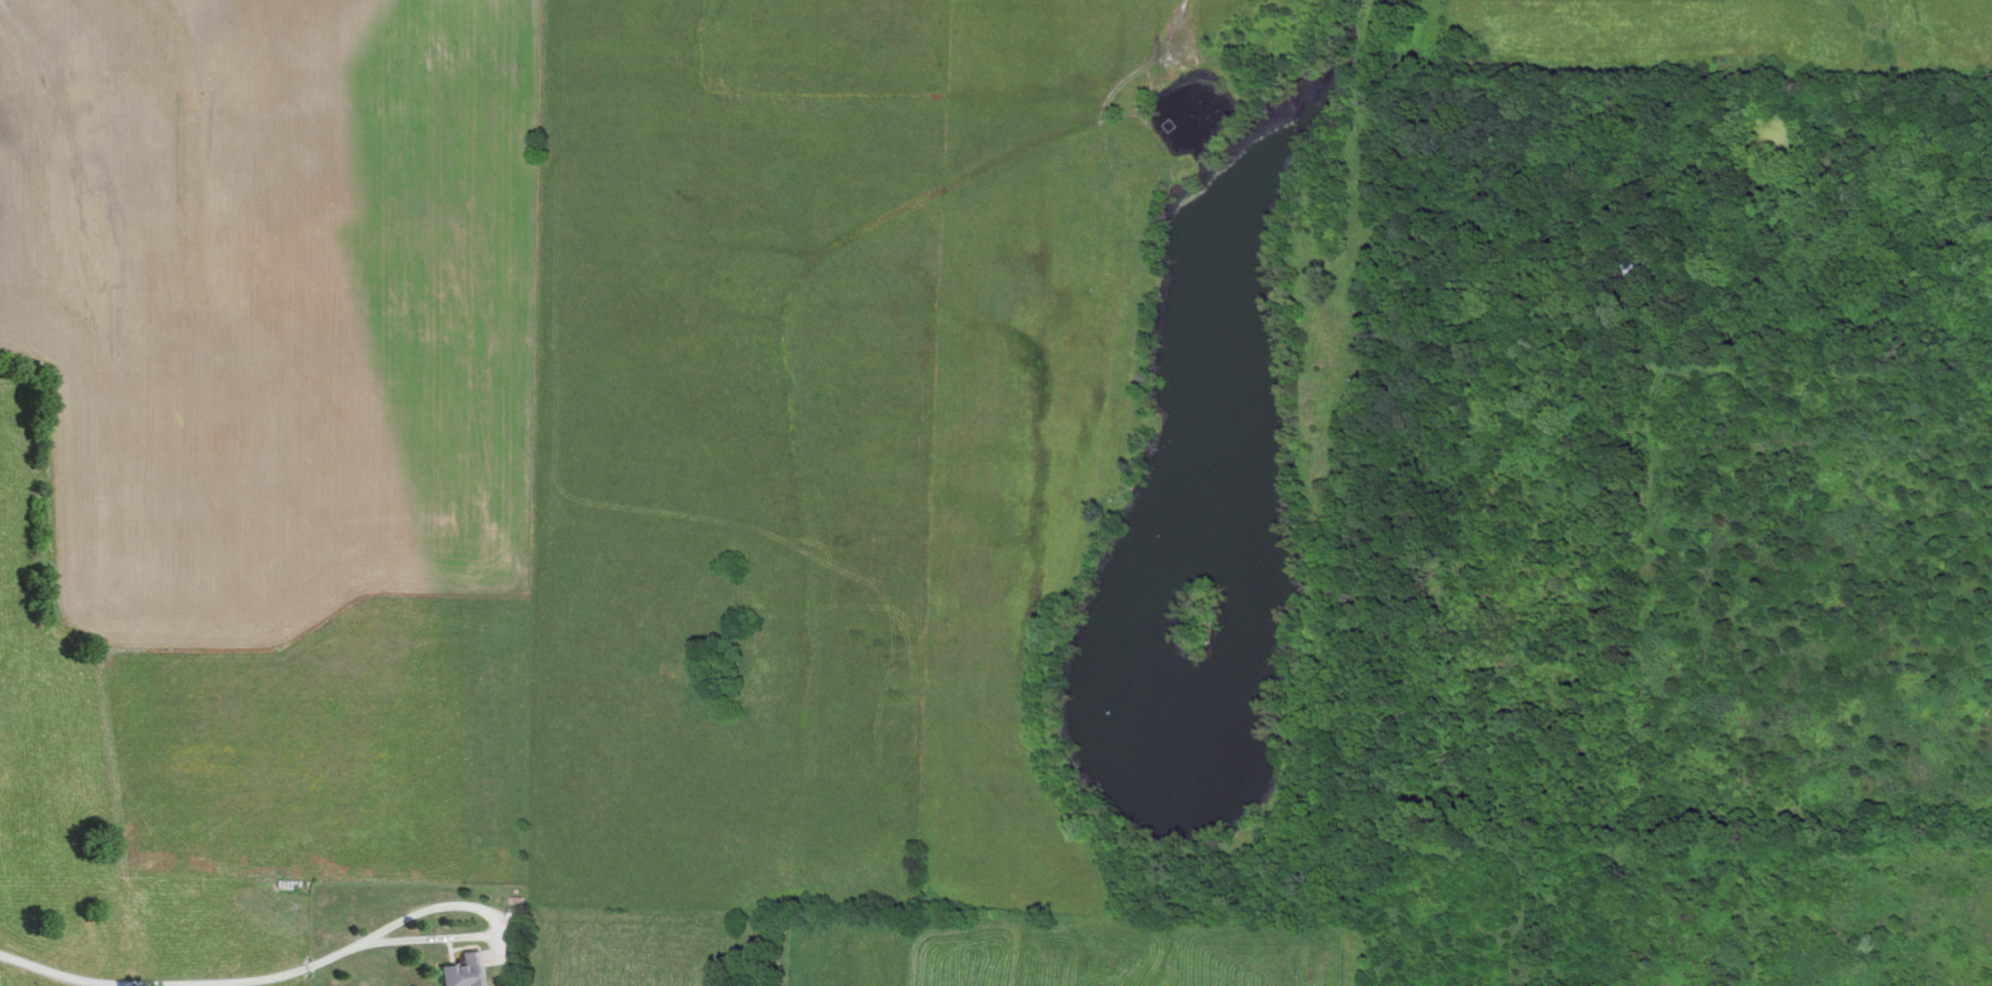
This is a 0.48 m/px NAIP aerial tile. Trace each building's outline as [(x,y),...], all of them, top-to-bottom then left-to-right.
[(444,985),(470,985),(484,983),(478,947),(462,950),(464,960),(440,964),(444,985)]
